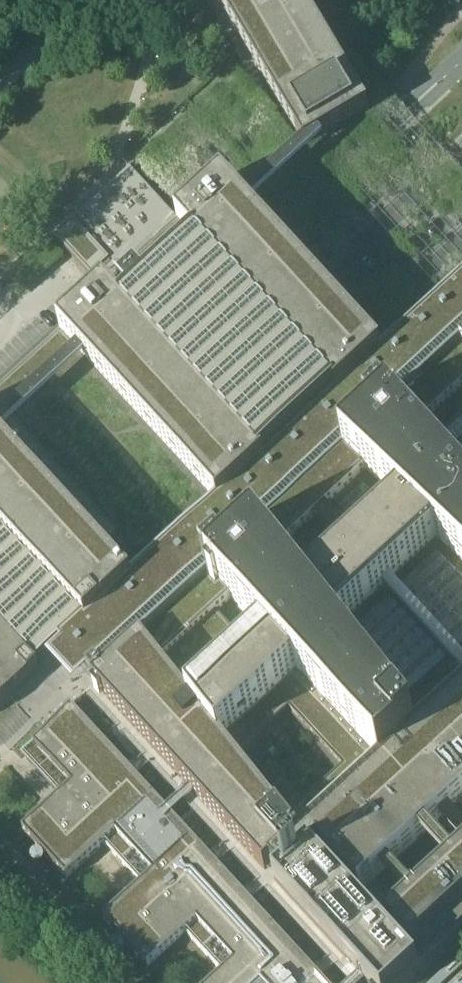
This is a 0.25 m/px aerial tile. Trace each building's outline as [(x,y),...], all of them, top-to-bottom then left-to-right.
[(306,148),(370,110),(305,0),(218,0),(306,148)] [(325,141),(323,138),(305,149),(303,144),(240,197),(249,207),(325,141)] [(41,852),(39,851),(37,852),(35,852),(33,853),(33,854),(32,855),(32,856),(31,857),(31,858),(31,860),(31,861),(31,862),(32,864),(33,864),(34,865),(35,866),(36,866),(38,867),(39,867),(41,866),(42,866),(44,865),(45,863),(45,862),(46,860),(46,859),(46,858),(46,857),(67,879),(104,845),(140,884),(103,918),(122,940),(121,940),(119,940),(117,940),(115,941),(114,943),(113,943),(112,945),(112,946),(112,948),(112,949),(112,950),(113,951),(114,952),(115,954),(116,954),(117,955),(118,955),(120,955),(121,955),(123,954),(125,953),(126,952),(126,951),(127,949),(127,947),(127,946),(128,946),(148,968),(185,933),(221,973),(210,982),(408,982),(461,934),(461,280),(383,353),(316,281),(249,207),(240,197),(225,181),(206,198),(199,191),(175,214),(127,162),(50,233),(104,292),(0,387),(0,750),(14,765),(24,757),(59,796),(22,830),(41,851),(41,852)] [(461,969),(461,956),(432,982),(447,982),(461,969)]
